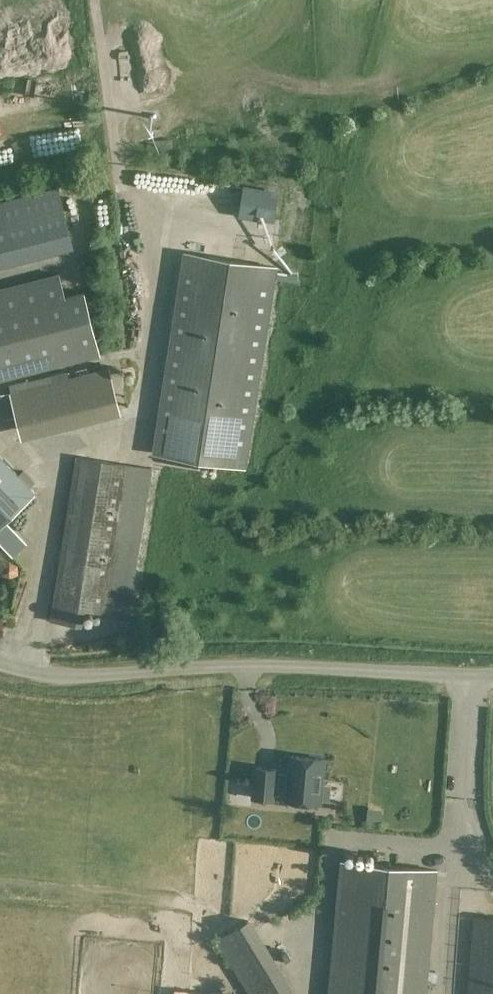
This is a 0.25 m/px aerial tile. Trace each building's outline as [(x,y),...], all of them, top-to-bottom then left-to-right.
[(6,200),(0,202),(0,244),(17,240),(6,200)] [(244,466),(275,266),(184,252),(153,452),(244,466)] [(81,292),(63,296),(58,274),(0,288),(0,379),(97,355),(81,292)] [(11,433),(107,414),(98,367),(2,385),(11,433)] [(6,520),(35,492),(0,454),(0,526),(6,520)] [(103,613),(126,463),(76,454),(52,620),(83,625),(85,610),(103,613)] [(30,507),(27,525),(37,527),(41,509),(30,507)] [(0,526),(0,545),(10,556),(26,541),(6,520),(0,526)] [(256,767),(253,797),(274,799),(275,796),(287,797),(287,800),(319,803),(324,758),(291,755),(289,774),(277,773),(277,769),(256,767)] [(180,832),(178,900),(218,901),(221,834),(180,832)] [(289,836),(244,836),(245,907),(290,907),(289,836)] [(438,870),(341,861),(329,993),(426,993),(438,870)] [(215,917),(195,917),(195,933),(214,934),(215,917)] [(469,993),(492,993),(492,918),(473,917),(469,993)] [(249,918),(217,938),(246,984),(277,965),(249,918)]
